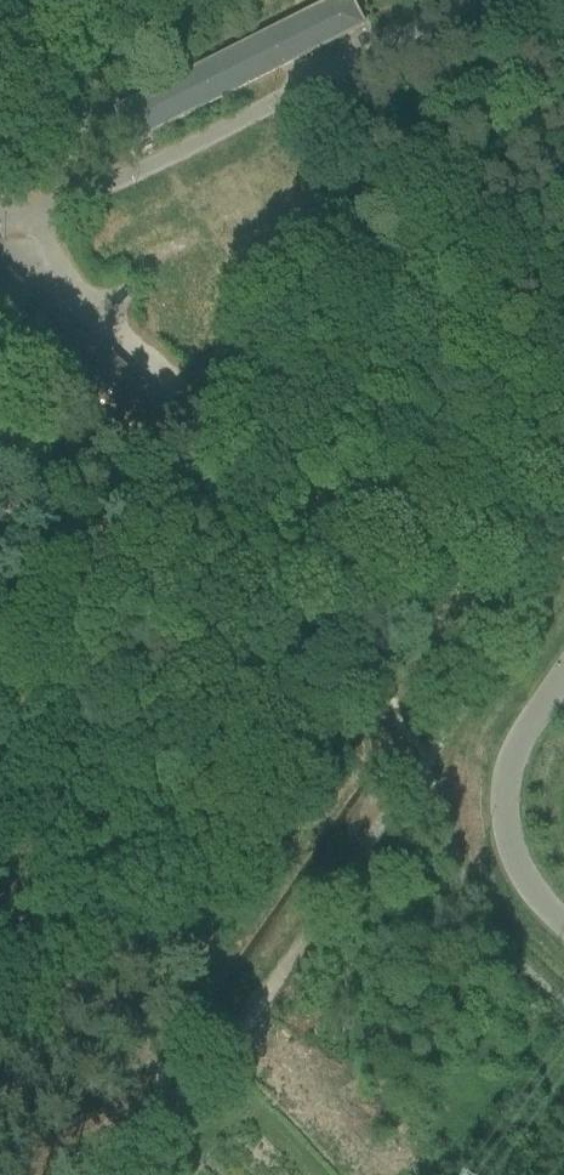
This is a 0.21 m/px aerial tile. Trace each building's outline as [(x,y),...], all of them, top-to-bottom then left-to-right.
[(297,59),(363,26),(350,0),(332,0),(115,110),(131,143),(297,59)]
